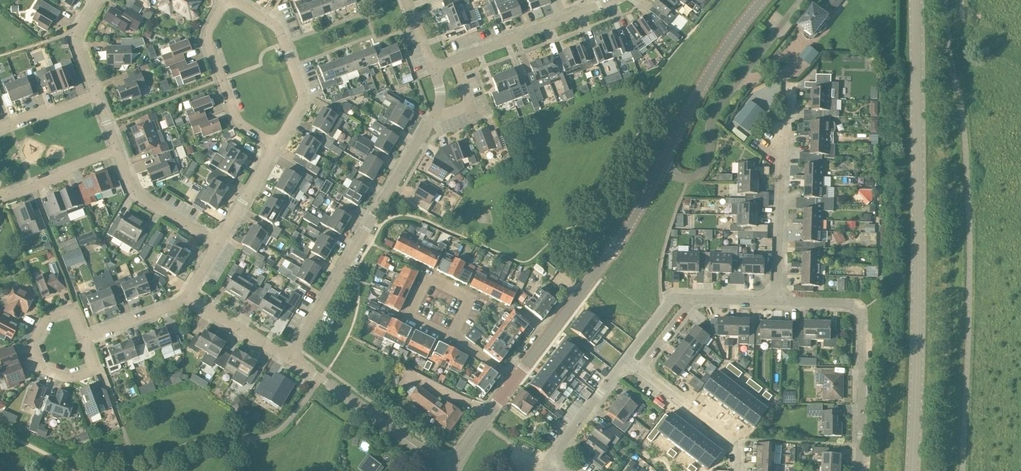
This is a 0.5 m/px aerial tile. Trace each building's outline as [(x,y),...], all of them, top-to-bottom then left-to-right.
[(61,12),(41,0),(37,0),(32,9),(37,12),(33,20),(39,23),(38,25),(47,30),(54,18),(56,19),(61,12)] [(159,8),(168,13),(171,7),(190,19),(191,17),(194,9),(199,2),(196,0),(164,0),(159,8)] [(307,1),(306,0),(301,0),(301,1),(295,3),(297,8),(302,23),(313,19),(308,4),(307,1)] [(313,19),(324,15),(318,0),(308,4),(313,19)] [(335,11),(330,0),(319,0),(318,0),(324,15),(335,11)] [(343,0),(330,0),(335,11),(345,7),(343,0)] [(466,13),(463,6),(469,4),(468,0),(445,0),(442,1),(445,8),(442,9),(445,15),(446,15),(448,20),(466,13)] [(495,18),(500,15),(502,22),(512,18),(505,0),(488,0),(495,18)] [(526,11),(521,0),(514,0),(511,1),(511,0),(505,0),(512,18),(521,14),(521,13),(526,11)] [(526,11),(531,9),(531,11),(541,7),(538,0),(521,0),(526,11)] [(673,8),(663,0),(656,0),(652,6),(661,13),(658,18),(667,25),(674,16),(669,13),(673,8)] [(673,8),(678,12),(688,0),(663,0),(673,8)] [(844,0),(831,0),(828,4),(836,11),(844,0)] [(130,8),(138,12),(142,5),(134,1),(130,8)] [(810,40),(812,40),(814,39),(816,37),(818,33),(821,33),(824,32),(825,30),(827,28),(827,26),(827,23),(827,22),(826,21),(829,17),(813,5),(798,25),(805,30),(804,31),(804,32),(804,34),(804,35),(805,37),(806,39),(808,40),(810,40)] [(124,15),(112,8),(104,20),(123,31),(127,25),(136,30),(143,19),(127,9),(124,15)] [(148,8),(143,15),(150,19),(155,12),(148,8)] [(466,13),(448,20),(450,24),(448,24),(450,31),(464,25),(466,31),(479,26),(477,21),(473,10),(466,13)] [(636,22),(647,36),(653,32),(657,39),(668,32),(660,20),(653,25),(646,15),(637,21),(636,20),(637,22),(636,22)] [(693,24),(698,18),(695,15),(694,15),(689,22),(693,24)] [(646,36),(647,36),(636,22),(637,22),(636,20),(626,27),(633,38),(627,42),(630,47),(629,48),(630,52),(630,51),(634,62),(642,56),(638,51),(645,46),(640,39),(646,36)] [(144,36),(148,38),(149,39),(152,33),(151,32),(147,30),(144,36)] [(630,52),(629,48),(622,31),(617,33),(616,31),(605,35),(612,52),(619,50),(621,55),(630,52)] [(614,57),(612,52),(605,35),(595,39),(599,50),(594,52),(598,64),(607,60),(614,57)] [(108,67),(119,67),(120,64),(131,64),(130,50),(145,45),(142,38),(121,38),(121,46),(107,47),(107,65),(108,67)] [(169,67),(181,62),(179,55),(191,51),(187,40),(181,42),(180,39),(168,43),(172,52),(162,56),(166,67),(169,66),(169,67)] [(598,64),(594,52),(589,55),(584,43),(574,47),(582,70),(589,67),(598,64)] [(386,49),(391,64),(402,60),(396,45),(386,49)] [(811,65),(820,54),(808,46),(800,57),(811,65)] [(576,72),(582,70),(574,47),(563,51),(567,62),(562,64),(565,72),(566,76),(567,76),(576,72)] [(375,53),(373,48),(362,52),(368,67),(378,63),(375,53)] [(380,68),(391,64),(386,49),(375,53),(378,63),(380,68)] [(362,52),(351,56),(357,71),(359,75),(369,71),(368,67),(362,52)] [(541,60),(547,76),(558,72),(552,55),(541,60)] [(346,75),(357,71),(351,56),(341,60),(346,75)] [(55,72),(62,91),(74,87),(69,73),(74,71),(70,59),(60,63),(63,69),(55,72)] [(340,77),(346,75),(341,60),(330,64),(336,78),(335,79),(338,84),(342,83),(340,77)] [(536,81),(547,76),(541,60),(530,64),(536,81)] [(181,62),(169,67),(173,77),(180,75),(184,85),(196,81),(194,76),(200,74),(196,63),(183,68),(181,62)] [(321,84),(335,79),(336,78),(330,64),(319,68),(322,75),(318,76),(321,84)] [(62,91),(55,72),(48,75),(46,68),(36,72),(40,83),(46,81),(51,94),(62,90),(62,91)] [(133,100),(140,97),(137,88),(145,85),(141,74),(138,68),(126,72),(129,78),(128,79),(130,84),(117,89),(118,91),(115,92),(119,100),(121,99),(121,101),(132,97),(133,100)] [(513,70),(503,74),(513,100),(529,94),(526,87),(524,81),(519,84),(513,70)] [(572,89),(567,76),(566,76),(565,72),(559,75),(565,92),(564,92),(567,100),(574,97),(572,90),(572,89)] [(604,78),(606,85),(613,82),(622,79),(619,72),(604,78)] [(497,91),(492,94),(497,106),(513,100),(503,74),(492,78),(497,91)] [(831,100),(837,100),(838,85),(831,84),(830,89),(825,88),(825,82),(831,83),(831,75),(817,74),(817,83),(818,83),(818,88),(813,88),(813,99),(831,100)] [(15,82),(22,99),(32,95),(33,97),(39,95),(34,83),(29,85),(26,78),(15,82)] [(11,103),(22,99),(15,82),(5,86),(8,93),(2,95),(7,107),(12,105),(11,103)] [(537,84),(532,85),(534,92),(536,96),(537,96),(539,102),(543,100),(539,88),(537,83),(537,84)] [(399,94),(411,90),(409,85),(397,89),(399,94)] [(534,92),(532,85),(531,86),(526,87),(529,94),(534,92)] [(341,94),(343,99),(351,96),(349,91),(341,94)] [(389,92),(385,98),(392,102),(388,108),(388,109),(408,121),(413,113),(399,104),(401,99),(389,92)] [(190,123),(202,119),(200,112),(212,107),(208,97),(205,98),(204,94),(191,99),(193,103),(191,103),(193,109),(186,112),(190,123)] [(341,94),(334,96),(336,102),(343,99),(341,94)] [(516,99),(518,107),(524,106),(522,98),(516,99)] [(837,110),(837,100),(831,100),(813,99),(813,110),(818,110),(817,116),(824,116),(830,116),(839,117),(839,111),(837,110)] [(749,132),(764,112),(750,101),(735,121),(749,132)] [(350,109),(342,104),(338,110),(347,115),(350,109)] [(323,108),(317,117),(338,129),(344,120),(347,122),(349,117),(339,111),(336,115),(323,108)] [(381,116),(378,120),(381,122),(385,125),(386,123),(387,124),(389,121),(403,129),(408,121),(388,109),(383,117),(381,116)] [(154,135),(154,134),(150,123),(156,120),(154,113),(141,118),(143,124),(132,129),(137,141),(154,135)] [(830,122),(830,116),(824,116),(817,116),(817,121),(812,121),(812,132),(834,133),(836,131),(836,125),(834,122),(830,122)] [(325,134),(322,139),(332,145),(335,140),(333,138),(338,129),(317,117),(312,126),(325,134)] [(177,126),(183,124),(181,118),(175,120),(177,126)] [(202,119),(190,123),(194,134),(201,132),(203,137),(221,130),(217,120),(205,124),(202,119)] [(375,122),(371,128),(381,134),(379,138),(393,146),(398,138),(386,131),(387,129),(375,122)] [(491,135),(488,128),(473,134),(481,154),(494,149),(495,152),(503,149),(497,133),(491,135)] [(154,135),(137,141),(141,153),(152,149),(155,155),(168,150),(161,131),(154,134),(154,135)] [(812,132),(801,132),(801,136),(809,136),(809,135),(812,135),(812,143),(834,144),(834,133),(812,132)] [(329,150),(332,145),(322,139),(319,143),(306,136),(301,145),(315,154),(321,144),(329,150)] [(361,137),(357,143),(370,150),(374,145),(361,137)] [(378,138),(374,146),(388,155),(393,147),(393,146),(379,138),(378,138)] [(217,154),(240,168),(247,157),(238,152),(241,147),(230,141),(228,144),(226,142),(223,144),(217,154)] [(439,148),(459,172),(464,168),(461,160),(468,158),(472,164),(476,163),(474,155),(470,156),(464,141),(451,146),(450,144),(439,148)] [(357,143),(354,149),(366,157),(370,150),(357,143)] [(834,144),(812,143),(811,153),(800,152),(800,159),(811,160),(823,160),(823,155),(825,155),(825,158),(835,158),(835,144),(834,144)] [(310,162),(315,154),(301,145),(295,154),(307,161),(304,167),(317,175),(320,169),(310,162)] [(454,176),(459,172),(439,148),(433,158),(435,159),(428,171),(442,180),(447,172),(454,176)] [(152,181),(171,174),(166,162),(172,160),(169,152),(158,156),(161,164),(147,169),(152,181)] [(217,154),(216,154),(207,169),(212,172),(221,177),(224,173),(234,178),(240,168),(217,154)] [(363,164),(378,172),(383,163),(368,155),(363,164)] [(503,161),(505,167),(512,164),(510,158),(503,161)] [(825,160),(823,160),(811,160),(811,165),(806,165),(806,176),(824,177),(824,166),(825,166),(825,160)] [(192,177),(197,163),(192,161),(187,175),(192,177)] [(739,183),(759,183),(759,174),(770,175),(770,167),(754,167),(755,164),(739,163),(739,183)] [(373,180),(378,172),(363,164),(358,172),(373,180)] [(281,179),(301,191),(306,181),(309,183),(313,177),(299,169),(295,175),(286,169),(281,179)] [(94,175),(101,193),(118,187),(117,182),(110,184),(105,171),(101,173),(101,172),(94,175)] [(218,183),(221,177),(212,172),(207,181),(207,183),(210,185),(206,190),(222,199),(228,189),(218,183)] [(463,177),(459,172),(454,176),(459,181),(463,177)] [(94,196),(101,193),(94,175),(86,177),(87,178),(83,180),(88,193),(81,195),(85,206),(97,202),(94,196)] [(806,176),(795,176),(795,180),(803,180),(803,179),(806,179),(805,187),(823,187),(824,177),(806,176)] [(295,200),(301,191),(281,179),(275,188),(287,195),(284,200),(295,207),(298,202),(295,200)] [(348,189),(362,198),(368,189),(353,180),(348,189)] [(428,186),(422,182),(415,194),(412,193),(408,200),(427,212),(434,201),(432,199),(438,189),(429,184),(428,186)] [(758,194),(759,183),(739,183),(738,194),(746,194),(746,199),(753,200),(753,194),(758,194)] [(326,195),(329,189),(323,186),(320,191),(326,195)] [(823,198),(823,187),(805,187),(805,198),(810,198),(810,204),(834,204),(834,198),(823,198)] [(59,193),(66,211),(67,215),(85,208),(80,195),(74,197),(71,188),(59,193)] [(358,206),(362,198),(348,189),(343,197),(358,206)] [(216,210),(222,199),(206,190),(203,196),(201,194),(197,195),(193,203),(204,210),(207,205),(216,210)] [(54,215),(66,211),(59,193),(47,197),(51,206),(45,208),(50,221),(56,219),(54,215)] [(295,207),(284,200),(282,204),(270,197),(264,207),(278,215),(280,216),(283,211),(282,210),(284,206),(293,211),(295,207)] [(753,205),(753,200),(746,199),(745,205),(732,204),(731,215),(738,215),(758,216),(758,205),(753,205)] [(32,213),(29,204),(14,210),(20,227),(28,224),(32,234),(45,229),(38,210),(32,213)] [(834,211),(834,204),(810,204),(810,209),(805,209),(804,220),(822,221),(823,211),(834,211)] [(273,224),(278,215),(264,207),(259,216),(271,223),(268,228),(279,235),(282,230),(273,224)] [(331,218),(345,226),(350,218),(336,209),(331,218)] [(123,243),(137,219),(132,216),(133,215),(127,212),(120,224),(115,221),(107,233),(123,243)] [(303,219),(310,223),(317,227),(320,222),(321,221),(307,212),(303,219)] [(321,221),(320,222),(326,226),(340,235),(345,226),(331,218),(324,214),(321,221)] [(757,227),(758,216),(738,215),(737,225),(733,225),(731,226),(731,232),(739,232),(752,232),(752,227),(757,227)] [(137,219),(123,243),(137,251),(144,239),(139,236),(147,223),(141,220),(141,221),(137,219)] [(804,220),(793,219),(793,223),(802,224),(802,223),(804,223),(804,231),(822,231),(822,232),(827,232),(827,221),(822,221),(804,220)] [(310,223),(306,230),(318,236),(321,230),(317,227),(310,223)] [(874,233),(875,224),(866,224),(866,232),(874,233)] [(279,235),(268,228),(265,232),(253,225),(247,235),(262,243),(267,234),(276,239),(279,235)] [(416,229),(410,226),(407,231),(413,234),(416,229)] [(156,248),(165,235),(158,230),(148,243),(156,248)] [(404,254),(410,240),(405,237),(407,233),(402,231),(394,249),(404,254)] [(822,242),(822,232),(822,231),(804,231),(804,242),(809,242),(809,248),(821,248),(825,248),(826,242),(822,242)] [(94,232),(77,238),(80,247),(97,241),(94,232)] [(256,252),(262,243),(247,235),(242,244),(254,251),(251,256),(262,263),(265,258),(256,252)] [(316,243),(330,252),(335,243),(321,235),(316,243)] [(167,257),(182,266),(189,255),(180,250),(183,245),(172,238),(167,246),(168,250),(171,251),(167,257)] [(391,248),(394,243),(386,239),(384,244),(391,248)] [(414,258),(422,241),(418,239),(416,243),(410,240),(404,254),(414,258)] [(423,263),(432,246),(427,243),(422,241),(414,258),(423,263)] [(53,248),(50,242),(43,244),(46,251),(53,248)] [(432,246),(423,263),(434,268),(443,248),(445,249),(447,246),(440,242),(437,248),(432,246)] [(71,252),(68,243),(60,246),(63,255),(71,252)] [(325,260),(330,252),(316,243),(311,252),(325,260)] [(146,244),(141,254),(139,256),(143,262),(145,259),(146,257),(151,248),(146,244)] [(738,261),(739,247),(722,247),(722,253),(721,273),(732,274),(732,269),(738,269),(738,261)] [(307,255),(303,253),(295,248),(292,253),(304,260),(307,255)] [(821,253),(821,248),(809,248),(808,253),(803,253),(803,264),(821,265),(821,253)] [(84,259),(80,249),(69,253),(72,263),(84,259)] [(689,272),(689,252),(673,252),(672,267),(678,267),(678,272),(689,272)] [(705,268),(705,253),(689,252),(689,272),(700,273),(700,268),(705,268)] [(451,261),(453,258),(453,257),(445,253),(437,270),(447,275),(453,262),(451,261)] [(722,253),(705,253),(705,268),(710,268),(710,273),(721,273),(722,253)] [(754,274),(754,254),(743,254),(743,261),(738,261),(738,269),(743,269),(743,274),(754,274)] [(754,254),(754,274),(765,275),(766,255),(754,254)] [(381,265),(380,265),(388,269),(390,265),(388,263),(390,259),(385,256),(381,265)] [(176,276),(182,266),(167,257),(164,262),(162,261),(158,262),(153,270),(164,276),(167,271),(176,276)] [(457,280),(465,264),(453,258),(451,261),(453,262),(447,275),(457,280)] [(265,263),(272,267),(274,263),(268,259),(265,263)] [(301,269),(315,277),(320,269),(306,260),(301,269)] [(65,288),(59,271),(56,261),(47,265),(51,274),(48,275),(48,274),(36,279),(43,297),(55,293),(55,292),(65,288)] [(400,275),(413,281),(418,272),(400,263),(398,267),(402,270),(400,275)] [(502,271),(505,265),(499,263),(494,273),(490,271),(489,273),(480,291),(487,295),(486,296),(489,298),(490,296),(502,271)] [(803,264),(792,263),(792,267),(800,268),(800,266),(803,267),(803,275),(821,275),(821,265),(803,264)] [(235,295),(245,279),(240,277),(244,270),(239,267),(234,264),(228,275),(232,278),(225,289),(235,295)] [(465,264),(457,280),(466,285),(475,267),(467,264),(467,265),(465,264)] [(290,279),(293,275),(291,274),(292,272),(281,265),(280,267),(277,272),(290,279)] [(292,272),(291,274),(293,275),(296,277),(310,285),(315,277),(301,269),(296,266),(292,272)] [(480,291),(489,273),(479,268),(470,286),(480,291)] [(871,276),(879,276),(879,268),(871,268),(871,276)] [(132,280),(139,297),(150,293),(147,283),(152,281),(148,269),(139,272),(137,276),(138,278),(132,280)] [(507,273),(502,271),(490,296),(500,301),(508,283),(503,280),(507,273)] [(155,274),(154,275),(163,286),(165,281),(165,279),(155,274)] [(245,279),(235,295),(244,301),(251,289),(256,292),(265,278),(260,274),(256,280),(252,277),(249,282),(245,279)] [(529,276),(523,274),(520,281),(525,284),(529,276)] [(408,292),(413,281),(400,275),(397,280),(393,278),(391,283),(408,292)] [(820,286),(821,275),(803,275),(802,286),(807,286),(807,292),(814,292),(814,286),(820,286)] [(139,297),(132,280),(126,283),(126,280),(122,279),(113,282),(118,294),(124,292),(127,301),(139,297)] [(112,296),(118,294),(113,282),(105,285),(103,289),(104,291),(98,293),(104,310),(116,305),(112,296)] [(267,315),(279,295),(279,294),(280,294),(270,288),(271,286),(266,283),(260,294),(265,297),(258,309),(267,315)] [(404,301),(408,292),(391,283),(386,292),(404,301)] [(508,283),(500,301),(510,306),(518,288),(508,283)] [(26,312),(34,297),(15,286),(6,302),(9,303),(5,311),(18,318),(22,310),(26,312)] [(537,302),(549,312),(556,303),(538,289),(534,295),(539,299),(537,302)] [(104,310),(98,293),(92,295),(92,293),(88,292),(79,295),(84,307),(89,305),(93,314),(104,310)] [(399,311),(404,301),(386,292),(386,293),(383,292),(378,301),(399,311)] [(527,296),(522,292),(517,299),(522,303),(527,296)] [(279,295),(267,315),(277,320),(283,308),(289,312),(295,301),(290,297),(289,300),(279,295)] [(380,306),(370,301),(368,307),(378,311),(380,306)] [(549,312),(537,302),(534,306),(529,302),(525,307),(542,321),(549,312)] [(18,327),(7,321),(10,316),(0,310),(0,339),(4,341),(7,336),(12,339),(18,327)] [(383,337),(392,319),(382,314),(381,315),(372,311),(368,319),(377,324),(373,332),(383,337)] [(529,324),(518,316),(513,313),(510,317),(505,314),(502,311),(498,316),(500,317),(501,319),(506,322),(522,333),(529,324)] [(584,316),(578,324),(601,343),(608,334),(584,316)] [(521,334),(522,333),(506,322),(501,319),(500,317),(493,326),(495,327),(500,330),(515,342),(521,334)] [(729,336),(730,319),(719,318),(719,336),(729,336)] [(395,337),(402,324),(392,319),(383,337),(395,343),(397,339),(395,337)] [(739,336),(740,319),(730,319),(729,336),(739,336)] [(740,319),(739,336),(739,345),(754,345),(755,327),(750,327),(750,319),(740,319)] [(805,334),(798,334),(797,350),(799,350),(799,347),(811,348),(811,340),(818,340),(818,322),(805,321),(805,334)] [(762,340),(772,340),(773,322),(762,322),(762,334),(757,334),(756,344),(762,344),(762,340)] [(772,349),(782,350),(783,323),(773,322),(772,340),(772,349)] [(831,322),(818,322),(818,340),(824,340),(824,348),(837,348),(837,338),(831,338),(831,322)] [(704,345),(710,337),(712,339),(714,336),(712,330),(702,323),(698,328),(696,326),(690,334),(704,345)] [(783,323),(782,350),(790,350),(790,352),(797,353),(797,350),(798,334),(793,334),(793,323),(783,323)] [(397,339),(395,343),(403,347),(412,329),(402,324),(395,337),(397,339)] [(578,324),(571,333),(595,351),(601,343),(578,324)] [(482,334),(474,328),(473,327),(465,336),(475,344),(483,335),(482,334)] [(508,350),(515,342),(495,327),(491,332),(496,335),(493,339),(508,351),(509,351),(508,350)] [(154,332),(160,349),(165,346),(167,350),(167,351),(168,351),(168,352),(169,352),(170,352),(171,352),(181,348),(175,335),(169,337),(165,328),(154,332)] [(206,352),(215,337),(204,331),(199,339),(194,336),(187,347),(195,352),(199,351),(200,349),(206,352)] [(419,349),(425,336),(415,331),(406,348),(417,353),(419,349)] [(154,351),(160,349),(154,332),(142,336),(146,346),(140,348),(145,360),(153,357),(155,353),(154,351)] [(712,351),(704,345),(690,334),(684,342),(698,353),(701,349),(709,355),(712,351)] [(419,349),(417,353),(426,358),(435,340),(425,336),(419,349)] [(219,366),(226,355),(220,352),(225,343),(215,337),(206,352),(211,355),(210,357),(211,361),(219,366)] [(493,339),(490,337),(486,342),(488,344),(483,350),(500,363),(508,351),(493,339)] [(145,360),(140,348),(135,350),(131,341),(119,345),(126,361),(132,359),(132,362),(136,363),(145,360)] [(442,360),(448,347),(439,342),(430,359),(438,363),(440,359),(442,360)] [(564,342),(557,351),(574,365),(581,356),(564,342)] [(684,342),(678,350),(696,364),(702,356),(698,353),(684,342)] [(120,364),(126,361),(119,345),(108,349),(112,359),(106,361),(110,373),(119,370),(121,366),(120,364)] [(22,363),(19,356),(16,357),(12,347),(6,350),(5,347),(0,349),(0,366),(1,366),(3,370),(22,363)] [(452,365),(458,352),(448,347),(442,360),(440,359),(438,363),(442,365),(444,361),(452,365)] [(232,380),(247,356),(236,349),(231,358),(226,355),(219,366),(224,369),(224,370),(234,376),(231,380),(232,380)] [(697,371),(700,367),(696,364),(678,350),(672,358),(686,369),(689,365),(697,371)] [(557,351),(550,360),(568,374),(574,365),(557,351)] [(452,365),(450,369),(460,374),(468,357),(458,352),(452,365)] [(247,356),(232,380),(242,386),(245,382),(250,385),(257,374),(252,370),(257,362),(247,356)] [(743,356),(738,363),(746,368),(751,361),(743,356)] [(679,377),(686,369),(672,358),(665,366),(679,377)] [(550,360),(543,368),(561,382),(568,374),(550,360)] [(427,362),(425,366),(424,368),(428,370),(432,363),(427,361),(427,362)] [(22,363),(3,370),(4,373),(3,374),(8,388),(19,384),(18,382),(25,379),(21,370),(24,369),(22,363)] [(476,373),(492,386),(499,377),(482,363),(477,369),(478,369),(476,373)] [(708,367),(705,371),(708,372),(711,375),(715,371),(717,368),(711,364),(708,367)] [(543,368),(537,377),(555,391),(561,382),(543,368)] [(825,398),(842,398),(842,387),(841,387),(841,375),(822,375),(822,369),(816,369),(816,385),(825,385),(825,398)] [(728,379),(719,371),(705,389),(714,397),(728,379)] [(173,384),(181,381),(182,372),(170,376),(173,384)] [(711,375),(708,372),(701,381),(705,384),(711,375)] [(266,375),(262,381),(256,392),(280,406),(293,383),(276,373),(273,379),(266,375)] [(485,395),(492,386),(476,373),(473,376),(472,376),(468,381),(485,395)] [(697,393),(705,384),(695,376),(689,384),(695,389),(694,390),(697,393)] [(537,377),(530,386),(553,404),(560,395),(555,391),(537,377)] [(738,386),(728,379),(714,397),(724,404),(738,386)] [(38,409),(46,388),(34,384),(31,390),(29,389),(24,404),(38,409)] [(140,395),(153,389),(151,384),(138,389),(140,395)] [(99,392),(96,385),(81,390),(84,397),(82,401),(86,402),(88,409),(85,410),(88,419),(106,412),(105,409),(112,407),(106,390),(99,392)] [(445,405),(419,386),(410,398),(435,417),(434,418),(450,431),(462,415),(449,405),(448,407),(445,405)] [(748,394),(738,386),(724,404),(734,412),(748,394)] [(590,394),(584,389),(580,395),(585,399),(590,394)] [(67,402),(70,394),(59,390),(56,398),(50,396),(45,410),(52,412),(52,415),(53,417),(58,419),(60,418),(61,415),(68,418),(73,404),(67,402)] [(521,391),(512,403),(526,415),(536,402),(521,391)] [(758,401),(748,394),(734,412),(744,419),(758,401)] [(621,395),(615,403),(630,415),(633,411),(638,414),(645,405),(636,399),(633,403),(621,395)] [(238,396),(232,407),(239,411),(246,400),(238,396)] [(768,409),(758,401),(744,419),(754,427),(768,409)] [(630,415),(615,403),(608,412),(619,421),(615,426),(624,433),(631,424),(626,420),(630,415)] [(822,405),(810,405),(810,416),(818,416),(818,411),(822,411),(822,405)] [(15,424),(18,416),(4,410),(1,418),(15,424)] [(39,426),(43,414),(36,411),(31,423),(39,426)] [(842,436),(842,423),(838,423),(838,411),(825,411),(825,436),(842,436)] [(680,421),(671,413),(668,417),(664,422),(660,426),(657,431),(658,432),(667,439),(680,421)] [(690,428),(680,421),(667,439),(676,446),(690,428)] [(592,436),(605,447),(610,440),(615,444),(618,440),(622,444),(626,438),(622,435),(622,434),(608,424),(604,429),(598,425),(590,435),(592,436)] [(700,436),(690,428),(676,446),(686,454),(700,436)] [(83,442),(90,439),(87,432),(81,434),(83,442)] [(593,453),(588,459),(601,470),(609,459),(602,454),(607,448),(605,447),(592,436),(584,447),(590,451),(593,453)] [(710,443),(700,436),(686,454),(696,461),(710,443)] [(720,451),(710,443),(696,461),(706,469),(720,451)] [(757,453),(775,454),(776,444),(754,443),(754,445),(758,446),(757,453)] [(822,466),(841,467),(841,455),(826,454),(826,448),(813,447),(813,453),(823,454),(822,466)] [(775,454),(757,453),(754,453),(754,456),(757,456),(757,462),(775,463),(775,454)] [(383,464),(368,454),(359,468),(363,470),(377,470),(383,464)] [(632,468),(636,463),(632,460),(628,465),(630,466),(626,470),(637,470),(632,468)] [(775,463),(757,462),(756,470),(753,470),(774,470),(775,463)]
